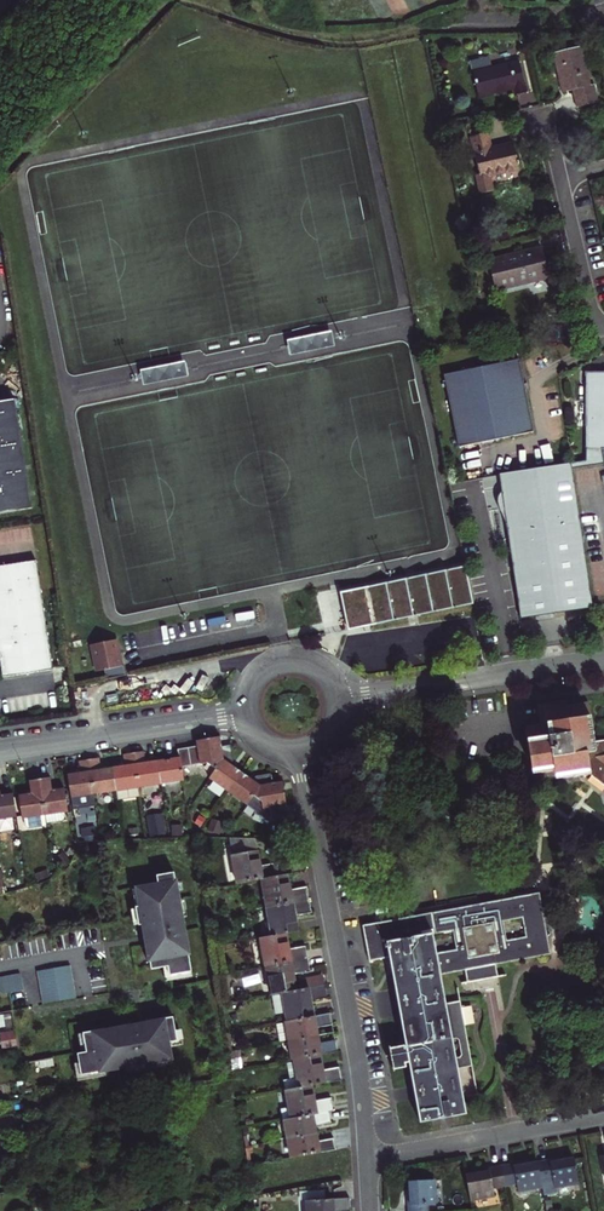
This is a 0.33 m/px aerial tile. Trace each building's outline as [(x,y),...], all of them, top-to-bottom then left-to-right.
[(580,97),(575,98),(577,107),(598,102),(594,85),(591,86),(581,47),(553,53),(562,92),(573,90),(578,89),(580,97)] [(470,61),(472,69),(491,65),(489,57),(470,61)] [(519,62),(473,73),(478,96),(515,88),(517,95),(526,93),(519,62)] [(470,137),(479,174),(480,177),(476,178),(480,194),(493,191),(490,176),(519,169),(513,143),(491,148),(487,133),(470,137)] [(525,277),(526,283),(548,278),(541,247),(489,260),(496,291),(508,288),(506,282),(525,277)] [(506,282),(508,288),(526,283),(525,277),(506,282)] [(458,447),(533,432),(518,359),(443,375),(458,447)] [(585,373),(587,461),(571,463),(572,469),(602,465),(600,449),(603,449),(603,372),(585,373)] [(32,508),(15,399),(0,402),(0,513),(32,508)] [(571,463),(499,474),(521,618),(592,607),(572,469),(571,463)] [(41,597),(36,561),(0,566),(0,603),(41,597)] [(340,595),(345,632),(471,613),(466,576),(340,595)] [(0,603),(0,660),(1,667),(3,677),(52,670),(41,597),(0,603)] [(105,670),(107,679),(117,677),(126,675),(124,665),(121,666),(115,640),(92,644),(98,671),(105,670)] [(566,701),(537,705),(540,724),(525,726),(532,775),(554,771),(563,779),(590,775),(603,785),(603,740),(594,742),(588,703),(567,706),(566,701)] [(197,746),(188,748),(191,766),(207,763),(216,769),(223,759),(221,746),(222,746),(220,736),(196,741),(197,746)] [(231,764),(234,760),(231,744),(222,746),(221,746),(223,759),(216,769),(209,779),(228,792),(242,772),(231,764)] [(179,757),(157,761),(161,784),(184,781),(182,767),(191,766),(188,748),(178,749),(179,757)] [(133,753),(139,788),(161,784),(157,761),(145,762),(144,751),(133,753)] [(116,791),(118,800),(140,796),(139,788),(133,753),(123,754),(125,766),(113,767),(116,791)] [(89,759),(94,794),(116,791),(113,767),(101,769),(99,758),(89,759)] [(71,798),(94,794),(89,759),(78,761),(80,772),(68,774),(71,798)] [(253,780),(242,772),(228,792),(247,805),(261,785),(273,783),(272,773),(256,776),(253,780)] [(52,790),(50,777),(40,779),(45,815),(68,812),(64,788),(52,790)] [(47,826),(45,815),(40,779),(29,781),(31,793),(19,795),(22,819),(25,818),(26,829),(47,826)] [(261,785),(247,805),(255,811),(254,813),(265,819),(266,816),(270,817),(271,817),(288,814),(283,781),(273,783),(261,785)] [(14,830),(12,818),(17,817),(13,793),(1,795),(0,792),(0,832),(14,830)] [(163,812),(146,814),(149,837),(166,835),(163,812)] [(222,822),(211,818),(206,829),(218,834),(222,822)] [(181,824),(170,825),(171,836),(181,836),(181,824)] [(232,854),(237,883),(262,879),(279,876),(277,863),(260,866),(257,850),(232,854)] [(171,974),(193,970),(184,916),(181,898),(176,871),(159,874),(160,883),(139,887),(142,904),(137,905),(138,906),(140,922),(140,923),(143,923),(146,941),(148,940),(152,967),(164,965),(169,964),(171,974)] [(262,879),(267,907),(309,899),(307,886),(290,890),(287,874),(279,876),(262,879)] [(3,882),(5,891),(14,890),(12,881),(3,882)] [(551,954),(540,892),(445,910),(444,904),(417,909),(418,915),(363,925),(369,961),(390,957),(406,1047),(409,1062),(421,1122),(466,1113),(440,974),(466,969),(468,982),(483,979),(497,976),(495,965),(551,954)] [(295,916),(312,912),(309,899),(267,907),(273,936),(286,933),(298,931),(295,916)] [(306,946),(289,949),(286,933),(273,936),(261,938),(266,967),(308,959),(306,946)] [(283,993),(297,990),(294,975),(310,972),(308,959),(266,967),(271,995),(283,993)] [(37,969),(43,1003),(76,996),(70,963),(37,969)] [(194,974),(193,970),(171,974),(169,964),(164,965),(167,979),(194,974)] [(23,989),(20,973),(0,977),(0,994),(23,989)] [(307,988),(325,985),(323,974),(305,978),(307,988)] [(311,1001),(328,998),(325,985),(307,988),(297,990),(283,993),(289,1021),(314,1016),(311,1001)] [(174,1017),(176,1030),(181,1029),(178,1012),(146,1017),(147,1022),(174,1017)] [(316,1027),(332,1024),(330,1013),(314,1016),(289,1021),(286,1022),(286,1023),(277,1024),(280,1041),(290,1040),(317,1035),(316,1027)] [(79,1051),(83,1073),(102,1070),(155,1061),(172,1058),(169,1040),(173,1040),(178,1039),(176,1030),(174,1017),(147,1022),(129,1025),(110,1028),(102,1030),(84,1033),(87,1050),(79,1051)] [(2,1048),(17,1045),(14,1029),(0,1031),(0,1039),(2,1048)] [(335,1040),(334,1032),(317,1035),(319,1043),(335,1040)] [(335,1040),(319,1043),(317,1035),(290,1040),(293,1059),(295,1059),(320,1054),(337,1051),(335,1040)] [(409,1062),(406,1047),(404,1047),(404,1046),(389,1048),(393,1069),(406,1067),(405,1063),(409,1062)] [(284,1080),(286,1090),(312,1085),(342,1080),(339,1067),(323,1070),(320,1054),(295,1059),(295,1061),(298,1077),(290,1079),(284,1080)] [(52,1058),(35,1062),(36,1069),(54,1066),(52,1058)] [(287,1063),(290,1079),(298,1077),(295,1061),(287,1063)] [(315,1101),(312,1085),(286,1090),(289,1108),(281,1109),(283,1120),(285,1120),(329,1112),(333,1111),(331,1098),(315,1101)] [(109,1108),(108,1099),(97,1101),(99,1116),(106,1115),(105,1109),(109,1108)] [(162,1110),(165,1127),(173,1125),(170,1109),(162,1110)] [(35,1114),(38,1130),(48,1128),(45,1112),(35,1114)] [(316,1134),(314,1126),(331,1123),(329,1112),(285,1120),(288,1139),(316,1134)] [(165,1127),(166,1135),(174,1134),(173,1125),(165,1127)] [(288,1139),(292,1158),(336,1150),(334,1138),(317,1141),(316,1134),(288,1139)] [(561,1157),(537,1162),(542,1186),(544,1195),(556,1193),(555,1187),(578,1182),(574,1158),(562,1160),(561,1157)] [(501,1165),(505,1186),(517,1184),(518,1191),(542,1186),(537,1162),(526,1164),(525,1161),(501,1165)] [(466,1175),(470,1200),(494,1195),(493,1188),(505,1186),(501,1165),(477,1170),(478,1173),(466,1175)] [(408,1210),(429,1210),(429,1204),(435,1204),(434,1179),(409,1181),(409,1193),(406,1193),(408,1210)] [(324,1190),(300,1192),(301,1201),(307,1200),(325,1199),(324,1190)] [(349,1198),(325,1199),(307,1200),(307,1210),(350,1210),(349,1198)]
